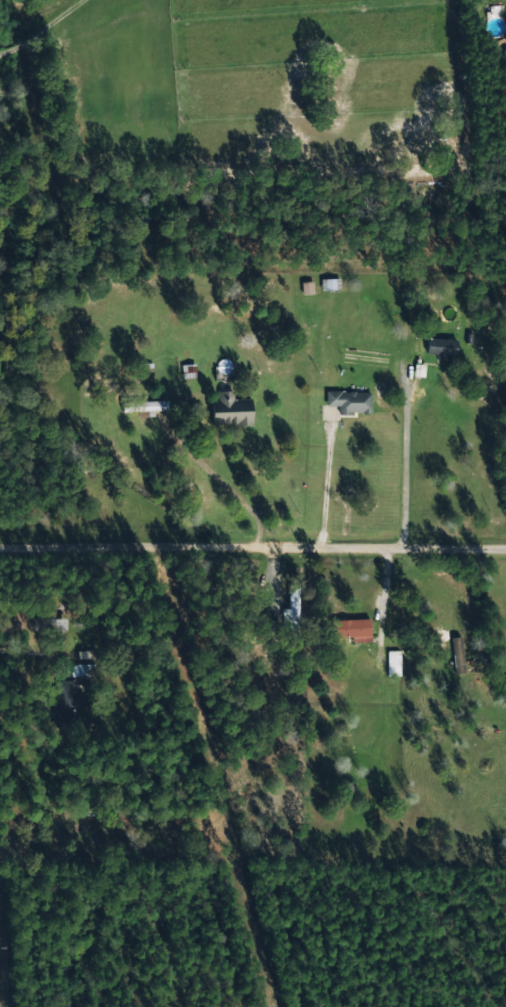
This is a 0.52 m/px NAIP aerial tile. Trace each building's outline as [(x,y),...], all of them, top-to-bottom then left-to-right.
[(338,280),(320,280),(320,293),(338,293),(338,280)] [(455,359),(455,341),(423,340),(423,347),(413,347),(412,358),(455,359)] [(193,379),(193,366),(181,366),(181,379),(193,379)] [(250,401),(231,401),(231,393),(216,393),(217,402),(208,402),(209,428),(251,427),(250,401)] [(368,415),(368,394),(324,394),(324,407),(337,407),(337,415),(368,415)] [(119,404),(119,414),(166,413),(165,403),(119,404)] [(287,610),(281,610),(281,621),(287,621),(287,632),(297,632),(297,586),(287,586),(287,610)] [(63,619),(30,619),(30,631),(63,631),(63,619)] [(368,620),(329,620),(329,641),(368,641),(368,620)] [(154,627),(143,627),(143,639),(154,639),(154,627)] [(398,652),(385,652),(385,678),(398,678),(398,652)] [(85,676),(85,667),(72,666),(72,676),(85,676)] [(52,683),(53,728),(75,728),(74,683),(52,683)]
